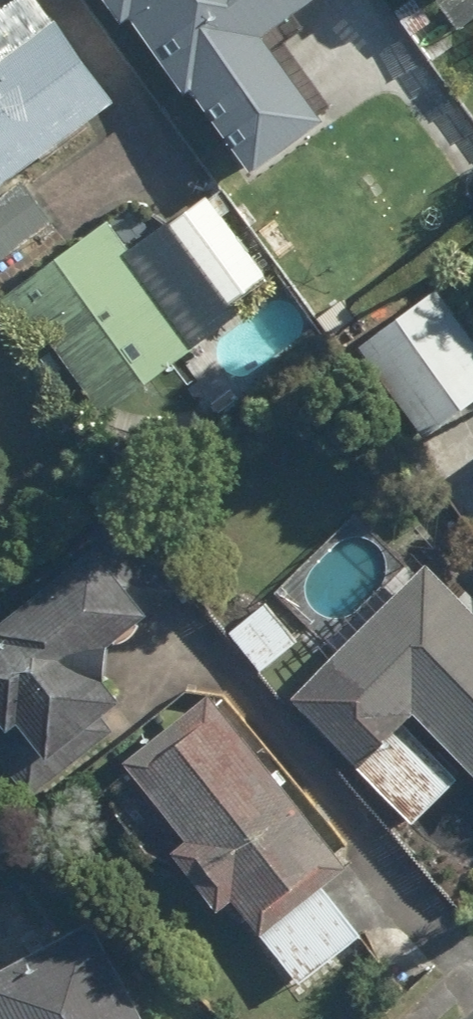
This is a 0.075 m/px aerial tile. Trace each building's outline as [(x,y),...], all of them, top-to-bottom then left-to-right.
[(331,121),(269,36),(320,0),(113,0),(130,23),(135,19),(192,97),(200,92),(258,173),(331,121)] [(472,27),(472,0),(441,0),(465,33),(472,27)] [(120,102),(60,21),(0,65),(0,191),(120,102)] [(0,203),(0,265),(58,222),(28,182),(0,203)] [(53,339),(109,414),(243,315),(235,304),(274,275),(213,194),(175,222),(174,221),(135,249),(113,220),(1,303),(37,351),(53,339)] [(429,437),(472,404),(472,332),(439,287),(360,346),(429,437)] [(186,587),(120,511),(52,569),(60,577),(0,629),(0,637),(1,639),(0,640),(0,719),(5,725),(0,729),(0,754),(37,797),(71,768),(61,757),(127,700),(110,681),(116,646),(186,587)] [(296,699),(356,758),(354,760),(417,824),(463,778),(409,724),(419,714),(472,767),(472,607),(430,565),(296,699)] [(233,632),(265,671),(302,641),(270,602),(233,632)] [(273,934),(311,980),(366,934),(328,888),(354,866),(212,695),(129,763),(192,840),(175,854),(223,911),(238,899),(269,937),(273,934)] [(97,922),(0,973),(0,1018),(149,1018),(97,922)]
